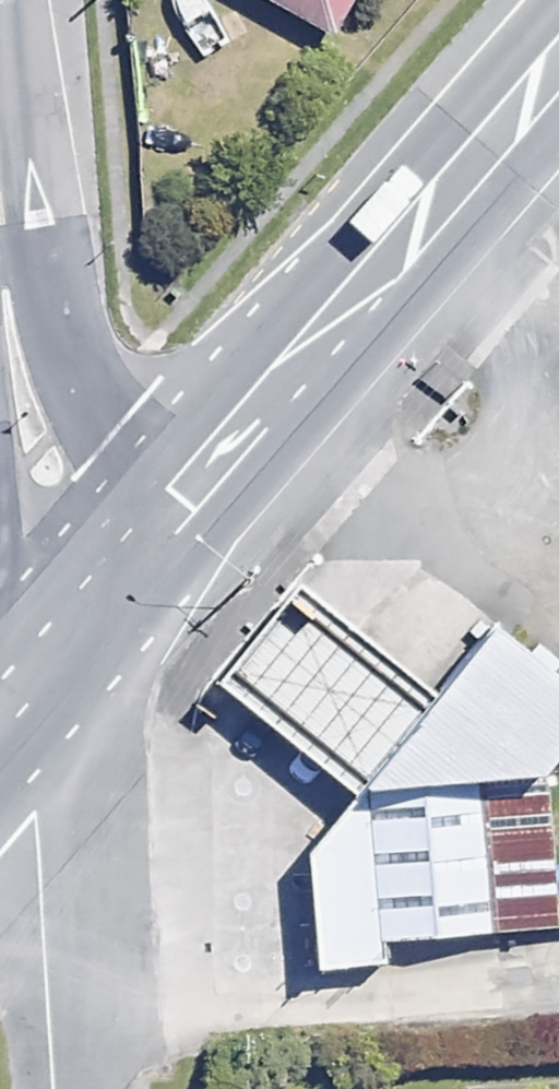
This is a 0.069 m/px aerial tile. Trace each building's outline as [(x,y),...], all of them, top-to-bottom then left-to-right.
[(320,40),(340,0),(241,0),(320,40)] [(203,672),(343,785),(299,836),(312,969),(387,962),(385,939),(558,922),(558,875),(545,731),(558,714),(558,669),(482,607),(421,683),(283,572),(203,672)]
